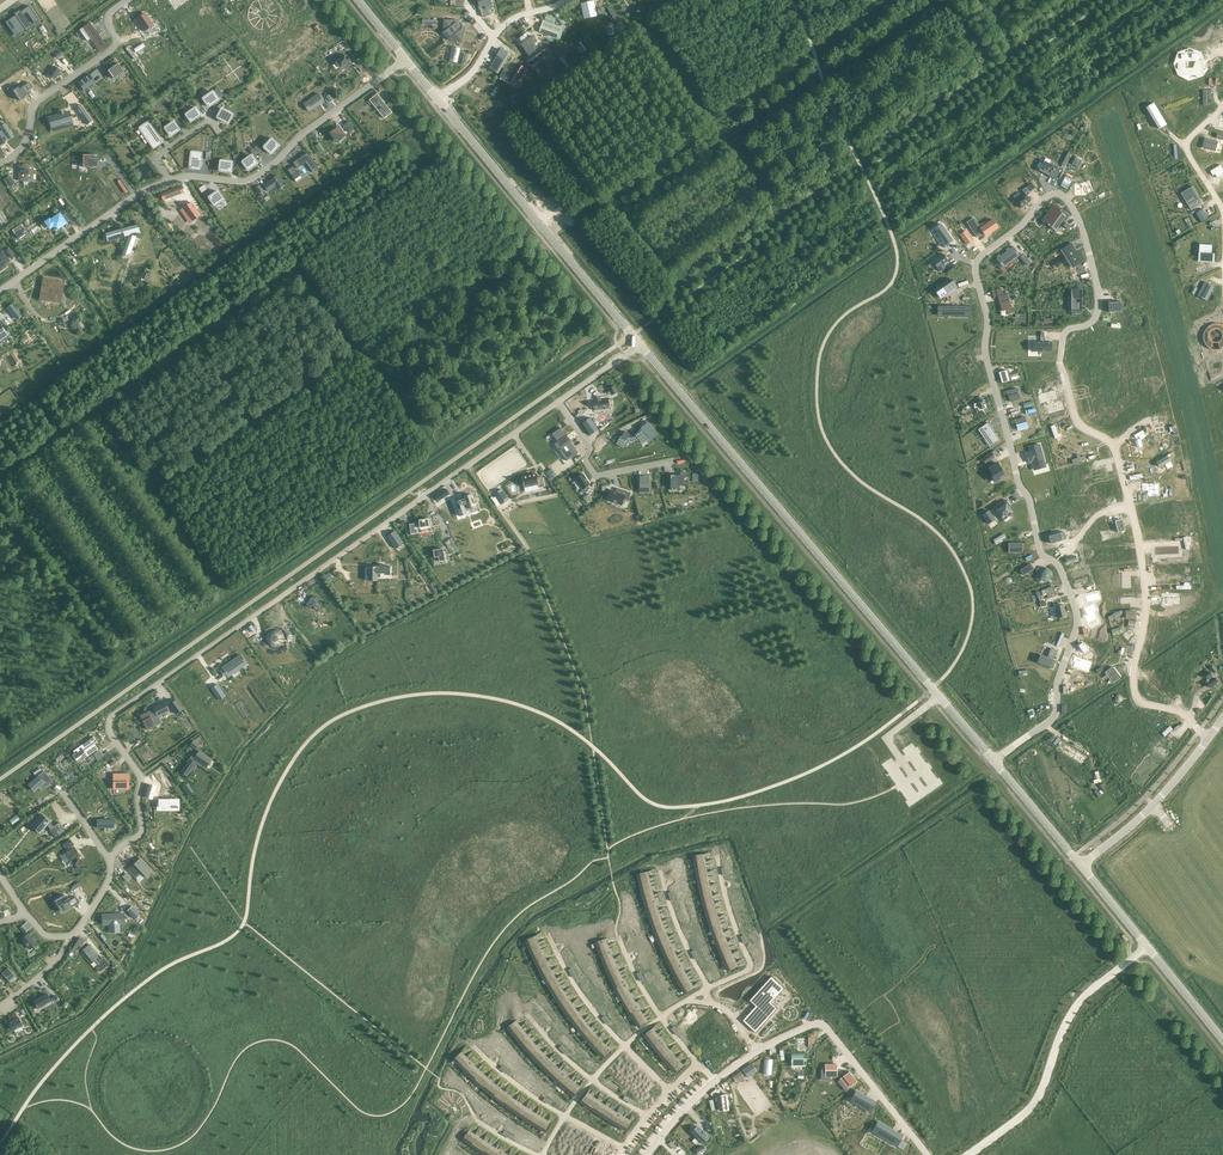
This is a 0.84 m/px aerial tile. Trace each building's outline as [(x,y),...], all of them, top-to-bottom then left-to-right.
[(175,10),(183,4),(181,0),(168,0),(175,10)] [(250,6),(249,8),(248,10),(248,12),(248,15),(248,17),(248,19),(249,21),(250,23),(251,24),(253,26),(254,27),(256,28),(258,29),(260,30),(262,30),(264,31),(266,30),(268,30),(270,29),(272,28),(274,27),(275,26),(277,24),(278,22),(279,20),(279,18),(280,16),(280,14),(280,12),(279,10),(279,8),(278,6),(277,4),(275,3),(274,1),(272,0),(271,0),(257,0),(256,0),(254,2),(252,3),(251,5),(250,6)] [(479,2),(482,17),(491,15),(490,10),(489,10),(489,8),(492,8),(490,0),(488,0),(479,2)] [(585,16),(592,14),(592,15),(594,14),(595,14),(593,2),(582,4),(585,16)] [(29,6),(24,9),(35,23),(39,20),(29,6)] [(27,31),(32,28),(19,10),(14,14),(16,16),(14,18),(10,20),(10,21),(8,22),(11,26),(10,27),(12,26),(17,33),(19,31),(22,29),(24,28),(27,31)] [(553,15),(561,25),(565,22),(558,12),(553,15)] [(144,13),(136,19),(144,31),(153,25),(144,13)] [(554,23),(555,18),(546,15),(545,20),(554,23)] [(540,32),(557,39),(560,29),(561,30),(562,27),(544,20),(540,32)] [(90,23),(83,28),(91,39),(98,34),(90,23)] [(434,31),(434,23),(421,23),(421,30),(434,31)] [(443,36),(442,37),(447,44),(449,43),(450,44),(461,46),(463,33),(462,31),(460,32),(456,27),(457,25),(456,23),(443,23),(442,34),(443,36)] [(529,31),(515,40),(520,46),(522,44),(530,55),(526,58),(531,65),(538,60),(537,59),(546,53),(542,47),(538,50),(534,46),(529,39),(533,37),(529,31)] [(98,34),(91,39),(98,50),(105,45),(98,34)] [(580,45),(577,47),(582,54),(585,52),(585,51),(586,50),(581,41),(579,43),(580,45)] [(127,50),(144,68),(152,61),(135,42),(127,50)] [(501,50),(490,68),(498,73),(509,54),(501,50)] [(448,64),(456,65),(457,52),(450,51),(448,64)] [(1201,53),(1178,53),(1178,75),(1203,75),(1203,58),(1201,53)] [(341,68),(343,66),(346,69),(352,65),(349,62),(351,61),(350,60),(348,57),(347,57),(345,55),(336,62),(341,68)] [(562,57),(556,61),(563,70),(569,65),(562,57)] [(111,68),(107,70),(113,79),(123,71),(115,59),(109,64),(111,68)] [(54,66),(48,75),(55,79),(61,71),(54,66)] [(505,69),(501,76),(513,83),(513,85),(516,87),(517,86),(520,87),(522,82),(521,81),(528,69),(521,66),(518,71),(517,70),(514,74),(505,69)] [(90,75),(78,83),(83,91),(95,82),(90,75)] [(18,87),(13,91),(20,101),(25,97),(25,96),(30,93),(28,90),(32,87),(29,82),(20,89),(18,87)] [(1216,86),(1207,94),(1213,101),(1222,92),(1216,86)] [(203,99),(209,107),(210,107),(219,100),(219,99),(214,92),(213,92),(204,98),(203,99)] [(319,94),(306,103),(311,110),(324,101),(319,94)] [(384,119),(392,112),(377,94),(369,100),(384,119)] [(329,95),(325,98),(329,104),(333,101),(329,95)] [(1147,107),(1160,129),(1160,128),(1167,125),(1154,103),(1147,107)] [(1198,103),(1189,111),(1196,117),(1204,109),(1198,103)] [(80,105),(75,108),(87,125),(92,121),(80,105)] [(186,115),(191,121),(191,122),(192,122),(201,115),(201,114),(197,108),(196,108),(186,114),(186,115)] [(222,109),(218,117),(218,118),(228,123),(229,123),(233,115),(233,114),(223,109),(222,109)] [(48,118),(51,128),(72,122),(69,112),(48,118)] [(1183,118),(1176,124),(1183,131),(1189,124),(1183,118)] [(349,121),(344,125),(350,132),(354,129),(349,121)] [(154,148),(162,142),(148,122),(140,128),(154,148)] [(171,136),(180,130),(174,122),(166,128),(165,128),(171,136)] [(0,132),(0,145),(0,146),(5,142),(4,142),(13,136),(5,124),(0,128),(0,129),(1,131),(0,132)] [(332,135),(335,140),(338,140),(344,137),(344,134),(340,128),(338,128),(332,132),(332,135)] [(1205,138),(1203,148),(1215,151),(1218,141),(1205,138)] [(272,154),(279,146),(279,145),(272,139),(264,147),(264,148),(272,154)] [(190,168),(200,169),(202,153),(192,152),(190,168)] [(304,155),(293,163),(297,169),(301,166),(306,162),(310,167),(310,168),(313,172),(319,168),(309,153),(305,156),(304,155)] [(88,167),(90,168),(93,167),(97,167),(97,155),(83,155),(83,167),(88,167)] [(243,162),(248,170),(249,170),(258,164),(258,163),(252,155),(243,162)] [(1076,158),(1072,164),(1079,167),(1082,161),(1076,158)] [(1041,159),(1036,168),(1039,170),(1058,180),(1063,171),(1044,161),(1041,159)] [(220,171),(231,172),(232,172),(233,162),(232,162),(221,161),(220,170),(220,171)] [(1211,171),(1213,175),(1215,174),(1218,178),(1222,175),(1222,169),(1221,165),(1219,166),(1218,165),(1214,167),(1215,169),(1211,171)] [(33,166),(19,166),(19,180),(33,180),(33,166)] [(294,166),(288,170),(292,175),(297,172),(294,166)] [(10,176),(4,180),(9,186),(15,182),(10,176)] [(268,192),(275,187),(276,188),(282,184),(277,176),(263,186),(268,192)] [(111,184),(109,186),(113,192),(114,191),(117,195),(120,193),(120,192),(124,189),(116,179),(110,183),(111,184)] [(1082,183),(1074,184),(1074,196),(1086,195),(1086,194),(1093,192),(1089,180),(1082,183)] [(182,185),(161,193),(163,199),(184,191),(182,185)] [(1192,186),(1181,193),(1191,210),(1203,203),(1201,200),(1199,201),(1198,198),(1199,197),(1192,186)] [(1024,193),(1014,200),(1020,208),(1030,201),(1027,196),(1030,194),(1026,188),(1022,190),(1024,193)] [(210,198),(215,206),(216,206),(224,200),(224,199),(219,192),(218,191),(210,197),(210,198)] [(192,203),(184,208),(193,221),(201,215),(192,203)] [(551,207),(555,211),(560,207),(557,203),(551,207)] [(88,204),(79,210),(79,212),(85,215),(90,211),(90,204),(88,204)] [(1046,219),(1044,222),(1049,226),(1049,225),(1055,230),(1054,230),(1057,232),(1060,228),(1057,226),(1065,216),(1061,212),(1061,213),(1059,211),(1060,210),(1054,205),(1046,216),(1047,217),(1045,219),(1046,219)] [(1203,209),(1196,213),(1202,222),(1208,218),(1203,209)] [(49,219),(45,222),(49,228),(53,226),(56,230),(56,229),(57,230),(58,229),(58,228),(61,226),(61,227),(64,225),(64,224),(69,221),(70,222),(70,221),(65,213),(61,216),(59,214),(50,220),(49,219)] [(974,218),(967,223),(977,237),(984,233),(986,236),(998,227),(992,219),(985,225),(983,223),(979,226),(974,218)] [(940,224),(935,228),(943,247),(952,241),(940,224)] [(131,254),(138,234),(137,234),(137,233),(140,232),(141,232),(140,232),(139,225),(138,225),(106,234),(105,234),(106,234),(107,241),(108,241),(107,241),(129,235),(130,236),(129,237),(129,236),(129,237),(122,256),(130,254),(131,254)] [(19,226),(9,234),(17,243),(26,236),(19,226)] [(1106,229),(1097,232),(1098,232),(1103,246),(1104,246),(1105,249),(1104,249),(1116,246),(1116,245),(1115,245),(1112,237),(1108,238),(1105,230),(1106,229)] [(966,231),(960,235),(967,245),(973,241),(966,231)] [(1068,247),(1062,251),(1073,268),(1083,262),(1071,243),(1067,246),(1068,247)] [(1203,253),(1200,253),(1199,261),(1215,262),(1215,254),(1211,253),(1212,245),(1204,245),(1203,253)] [(1012,247),(996,259),(997,259),(1003,267),(1003,268),(1019,256),(1012,247)] [(6,267),(5,264),(9,261),(3,251),(0,253),(0,271),(6,267)] [(943,254),(933,262),(940,272),(945,268),(942,265),(948,261),(943,254)] [(1024,255),(1021,258),(1026,265),(1030,262),(1024,255)] [(1112,257),(1105,259),(1108,270),(1115,268),(1112,257)] [(60,302),(64,282),(43,278),(40,299),(60,302)] [(951,279),(934,291),(935,291),(940,298),(956,287),(951,279),(952,279),(951,279)] [(1205,281),(1199,292),(1209,298),(1215,287),(1214,286),(1214,287),(1205,282),(1205,281)] [(1002,288),(996,290),(998,296),(1002,310),(1001,310),(1002,311),(1006,309),(1008,315),(1013,313),(1012,313),(1008,297),(1009,297),(1007,292),(1003,294),(1002,288)] [(1082,289),(1071,289),(1071,311),(1071,314),(1081,314),(1081,311),(1082,311),(1082,289)] [(9,302),(3,306),(8,313),(14,309),(9,302)] [(1122,302),(1108,302),(1109,312),(1122,312),(1122,302)] [(969,305),(937,305),(938,305),(938,308),(938,313),(946,313),(946,315),(958,315),(963,315),(968,315),(968,311),(968,309),(968,305),(969,305)] [(69,323),(82,337),(86,333),(74,319),(69,323)] [(1204,337),(1204,338),(1204,339),(1204,340),(1205,343),(1205,344),(1206,344),(1207,346),(1208,346),(1208,347),(1209,348),(1210,348),(1211,348),(1211,349),(1214,342),(1213,342),(1212,342),(1211,341),(1210,340),(1210,339),(1209,339),(1209,338),(1209,336),(1209,335),(1209,334),(1209,333),(1209,332),(1210,332),(1211,331),(1211,330),(1212,330),(1214,329),(1215,329),(1215,328),(1218,329),(1221,330),(1221,331),(1222,331),(1222,332),(1222,334),(1222,326),(1221,326),(1219,325),(1218,325),(1218,324),(1217,324),(1215,324),(1215,325),(1214,325),(1213,325),(1212,325),(1210,326),(1209,326),(1209,327),(1206,329),(1206,330),(1205,330),(1205,331),(1205,332),(1204,333),(1204,334),(1204,335),(1204,336),(1204,337)] [(9,335),(3,327),(0,329),(0,342),(9,335)] [(1033,351),(1052,351),(1051,351),(1051,342),(1052,342),(1044,342),(1044,332),(1040,332),(1040,342),(1033,342),(1033,351)] [(968,348),(955,357),(961,365),(964,363),(972,375),(980,369),(972,357),(974,356),(968,348)] [(1049,368),(1040,369),(1042,378),(1050,376),(1049,368)] [(998,372),(1002,383),(1010,381),(1007,370),(998,372)] [(1151,380),(1145,382),(1151,400),(1148,401),(1150,406),(1159,403),(1154,390),(1163,387),(1159,374),(1154,375),(1157,384),(1153,385),(1151,380)] [(1088,377),(1077,380),(1079,388),(1090,385),(1088,377)] [(608,388),(612,396),(618,393),(614,385),(608,388)] [(1017,388),(1003,392),(1004,395),(1008,394),(1009,396),(1008,396),(1010,401),(1020,399),(1017,388)] [(1053,391),(1038,395),(1038,396),(1039,396),(1041,402),(1040,402),(1040,403),(1048,400),(1050,405),(1045,406),(1046,407),(1046,406),(1048,413),(1047,413),(1062,409),(1061,409),(1059,403),(1060,403),(1060,402),(1052,404),(1051,400),(1055,399),(1055,398),(1054,398),(1052,392),(1053,392),(1053,391)] [(1133,397),(1123,399),(1124,404),(1126,404),(1129,417),(1137,415),(1136,410),(1133,411),(1132,407),(1140,405),(1138,400),(1140,400),(1138,393),(1132,395),(1133,397)] [(598,400),(593,401),(594,409),(595,410),(598,410),(598,409),(605,408),(605,409),(608,409),(608,407),(609,407),(608,399),(601,400),(601,399),(598,399),(598,400)] [(1097,400),(1084,403),(1086,411),(1099,408),(1097,400)] [(984,401),(974,404),(975,408),(978,407),(979,410),(983,409),(984,413),(991,411),(989,403),(985,404),(984,401)] [(1107,409),(1097,419),(1102,423),(1106,427),(1116,417),(1111,413),(1107,409)] [(590,417),(582,423),(590,435),(599,429),(590,417)] [(1025,417),(1011,421),(1012,424),(1016,423),(1017,424),(1016,425),(1018,430),(1028,427),(1025,417)] [(639,434),(636,436),(637,436),(636,437),(634,437),(634,438),(635,440),(637,440),(638,440),(639,441),(640,440),(643,444),(649,438),(651,440),(655,437),(653,435),(656,432),(648,422),(641,428),(642,429),(638,432),(639,434)] [(1164,422),(1154,424),(1156,434),(1165,432),(1164,422)] [(988,423),(978,429),(984,437),(986,436),(991,443),(995,440),(996,442),(1000,440),(988,423)] [(560,428),(552,434),(557,442),(554,444),(555,444),(559,449),(558,450),(559,450),(560,449),(560,450),(562,449),(562,448),(569,458),(566,460),(567,461),(578,453),(571,442),(572,441),(571,441),(570,441),(566,436),(567,435),(566,435),(560,428)] [(1068,434),(1068,435),(1068,439),(1069,439),(1074,440),(1077,437),(1078,437),(1081,439),(1084,435),(1080,432),(1079,432),(1078,434),(1073,430),(1072,430),(1068,434)] [(617,444),(623,447),(630,434),(624,431),(617,444)] [(1142,433),(1134,439),(1136,441),(1144,436),(1142,433)] [(1084,435),(1081,439),(1084,441),(1084,442),(1082,446),(1085,451),(1090,450),(1092,444),(1092,443),(1087,441),(1087,440),(1088,439),(1088,438),(1084,435)] [(1031,453),(1027,454),(1029,463),(1032,462),(1034,470),(1041,468),(1040,465),(1045,463),(1039,444),(1029,447),(1031,453)] [(1125,448),(1123,451),(1125,456),(1134,453),(1132,446),(1125,448)] [(522,466),(526,466),(525,464),(514,447),(500,456),(502,459),(503,470),(499,466),(496,468),(495,466),(492,468),(491,468),(494,471),(496,471),(497,476),(500,474),(500,481),(502,480),(502,476),(505,476),(505,473),(499,474),(504,470),(504,465),(507,471),(508,471),(509,480),(520,473),(519,467),(523,472),(522,466)] [(991,452),(982,459),(986,464),(995,458),(991,452)] [(997,463),(989,468),(993,475),(992,476),(995,482),(1000,478),(1000,477),(1004,475),(997,463)] [(1148,463),(1134,465),(1135,471),(1149,470),(1148,463)] [(1104,464),(1097,466),(1101,480),(1108,478),(1104,464)] [(671,483),(671,490),(679,490),(679,485),(683,485),(683,477),(687,477),(687,472),(681,472),(681,477),(673,477),(673,483),(671,483)] [(522,477),(524,487),(538,484),(539,487),(544,486),(542,477),(537,478),(537,474),(522,477)] [(581,489),(583,493),(590,489),(588,486),(590,484),(583,474),(575,479),(582,489),(581,489)] [(641,478),(640,478),(641,478),(641,490),(640,490),(641,490),(641,491),(641,490),(649,490),(649,478),(641,478)] [(1112,483),(1104,484),(1105,492),(1106,491),(1107,493),(1113,492),(1113,490),(1114,490),(1112,483)] [(446,489),(435,496),(439,501),(450,494),(446,489)] [(500,489),(494,494),(501,505),(507,500),(500,489)] [(618,490),(612,490),(612,501),(618,501),(618,503),(625,503),(625,492),(618,492),(618,490)] [(455,497),(457,513),(464,512),(463,507),(473,505),(473,506),(474,506),(471,493),(461,495),(461,494),(460,495),(460,496),(455,497)] [(1001,507),(996,510),(1002,518),(1006,515),(1007,517),(1011,514),(1010,513),(1013,511),(1010,506),(1009,507),(1007,505),(1009,504),(1006,501),(1000,505),(1001,507)] [(1159,503),(1143,503),(1144,511),(1159,510),(1159,503)] [(1057,505),(1046,507),(1049,518),(1054,517),(1055,522),(1065,520),(1064,514),(1059,515),(1057,505)] [(995,520),(988,510),(982,515),(989,524),(995,520)] [(420,527),(430,525),(428,516),(428,515),(424,515),(418,516),(418,519),(408,521),(410,531),(418,530),(417,525),(419,525),(420,527)] [(1117,529),(1118,532),(1125,531),(1122,519),(1115,521),(1117,529)] [(1149,526),(1147,526),(1147,536),(1155,536),(1154,526),(1159,525),(1159,527),(1167,527),(1167,519),(1159,519),(1154,520),(1154,519),(1149,519),(1149,526)] [(395,531),(387,536),(396,548),(403,543),(395,531)] [(1064,531),(1049,536),(1051,543),(1066,539),(1064,531)] [(1022,543),(1008,543),(1008,553),(1022,553),(1022,543)] [(433,554),(438,553),(438,558),(444,557),(442,545),(432,547),(433,554)] [(1179,545),(1155,546),(1155,555),(1179,554),(1179,545)] [(1114,555),(1114,561),(1126,559),(1125,551),(1121,551),(1121,546),(1108,548),(1109,556),(1114,555)] [(377,581),(377,575),(381,575),(380,575),(384,575),(388,575),(388,567),(391,567),(391,566),(383,566),(383,564),(379,564),(379,566),(369,566),(369,570),(367,570),(367,575),(369,575),(369,581),(369,578),(377,578),(377,581)] [(1031,564),(1020,570),(1023,575),(1034,569),(1031,564)] [(1041,570),(1039,573),(1039,577),(1041,580),(1044,582),(1048,581),(1051,579),(1053,576),(1052,573),(1050,570),(1047,568),(1044,568),(1041,570)] [(1177,569),(1156,569),(1156,576),(1157,576),(1159,577),(1159,581),(1165,581),(1166,582),(1167,583),(1169,583),(1170,582),(1171,581),(1177,581),(1177,569)] [(328,581),(333,578),(329,573),(325,576),(328,581)] [(1178,595),(1163,595),(1163,605),(1170,605),(1170,597),(1174,597),(1174,602),(1178,602),(1178,595)] [(321,607),(318,602),(319,601),(316,597),(315,598),(314,597),(309,600),(310,601),(307,604),(310,608),(313,605),(317,610),(321,607)] [(1093,604),(1084,608),(1087,615),(1084,616),(1088,623),(1097,618),(1093,612),(1096,610),(1093,604)] [(1063,605),(1055,606),(1058,618),(1066,616),(1063,605)] [(1155,613),(1154,624),(1166,621),(1164,611),(1155,613)] [(242,633),(246,639),(254,633),(250,627),(242,633)] [(266,638),(266,639),(267,640),(267,641),(267,642),(268,643),(268,644),(269,644),(269,645),(270,645),(270,646),(271,646),(272,647),(273,647),(274,647),(275,647),(276,647),(277,647),(278,647),(279,647),(280,647),(280,646),(281,646),(281,645),(282,645),(282,644),(283,644),(283,643),(284,642),(284,641),(284,640),(285,640),(285,639),(285,638),(285,637),(284,636),(284,635),(284,634),(283,634),(283,633),(282,632),(281,631),(280,631),(280,630),(279,630),(278,630),(277,629),(276,629),(275,629),(274,629),(273,629),(273,630),(272,630),(271,630),(271,631),(270,631),(269,632),(269,633),(268,633),(268,634),(267,634),(267,635),(267,636),(267,637),(266,637),(266,638)] [(1131,629),(1122,634),(1127,640),(1135,635),(1131,629)] [(1152,630),(1150,639),(1151,639),(1150,644),(1152,645),(1152,643),(1153,643),(1154,640),(1156,641),(1158,636),(1161,636),(1161,631),(1152,630)] [(1082,642),(1078,646),(1084,653),(1088,650),(1082,642)] [(1039,657),(1037,663),(1053,668),(1055,660),(1052,659),(1055,650),(1050,648),(1047,657),(1044,656),(1044,658),(1039,657)] [(223,667),(229,676),(247,664),(240,655),(223,667)] [(1074,656),(1073,661),(1075,662),(1073,666),(1088,672),(1091,662),(1074,656)] [(1120,659),(1115,663),(1123,674),(1128,670),(1120,659)] [(1156,662),(1143,671),(1145,674),(1144,675),(1146,678),(1146,679),(1148,681),(1148,682),(1149,683),(1159,675),(1155,669),(1159,666),(1156,662)] [(1210,672),(1205,675),(1205,676),(1205,675),(1207,678),(1208,677),(1211,681),(1207,684),(1210,687),(1210,688),(1218,681),(1215,678),(1214,679),(1211,676),(1212,675),(1210,672)] [(1026,677),(1023,682),(1029,686),(1029,687),(1038,692),(1038,691),(1045,695),(1045,704),(1047,702),(1047,701),(1048,701),(1048,695),(1048,694),(1047,694),(1046,693),(1048,690),(1041,686),(1042,685),(1033,680),(1032,681),(1026,677)] [(218,684),(212,688),(220,700),(226,696),(218,684)] [(175,700),(169,704),(176,714),(183,710),(175,700)] [(150,711),(140,716),(147,730),(161,723),(157,715),(168,709),(164,702),(153,708),(154,710),(151,711),(150,711)] [(1141,727),(1133,739),(1142,745),(1150,733),(1146,730),(1146,731),(1141,727)] [(72,755),(76,760),(82,756),(84,759),(98,749),(95,745),(96,744),(93,741),(96,739),(94,737),(73,751),(74,752),(73,753),(74,754),(72,755)] [(193,741),(190,745),(196,749),(199,745),(193,741)] [(1063,743),(1058,751),(1058,752),(1060,750),(1082,764),(1085,758),(1087,759),(1088,759),(1063,743)] [(99,751),(94,754),(98,760),(103,757),(99,751)] [(181,771),(187,775),(197,760),(207,767),(212,759),(199,751),(195,758),(191,756),(181,771)] [(38,768),(32,772),(35,776),(41,771),(38,768)] [(43,771),(30,783),(36,789),(42,784),(46,787),(53,781),(43,771)] [(128,773),(113,773),(113,788),(128,788),(128,773)] [(156,786),(149,784),(145,797),(152,799),(156,786)] [(191,789),(187,784),(182,787),(186,793),(191,789)] [(1111,793),(1097,805),(1104,814),(1118,803),(1111,793)] [(1088,796),(1083,800),(1094,814),(1092,815),(1093,816),(1100,810),(1087,794),(1088,796)] [(6,795),(3,797),(10,807),(13,805),(6,795)] [(179,799),(158,799),(158,807),(163,807),(163,810),(174,810),(174,808),(179,808),(179,799)] [(41,814),(33,823),(42,830),(46,825),(50,829),(49,829),(55,837),(65,831),(59,822),(54,826),(49,822),(49,821),(41,814)] [(71,840),(65,844),(68,849),(74,845),(71,840)] [(72,848),(65,853),(66,853),(71,860),(70,861),(72,860),(75,864),(75,865),(77,868),(73,868),(73,869),(74,869),(74,873),(73,873),(74,873),(82,873),(81,867),(79,868),(79,867),(82,861),(77,859),(76,857),(78,856),(72,848)] [(705,854),(695,855),(695,857),(695,859),(696,861),(696,863),(696,865),(697,868),(707,866),(706,864),(706,862),(706,860),(706,858),(705,856),(705,854)] [(134,864),(128,869),(136,877),(140,873),(144,878),(152,871),(140,858),(136,862),(137,862),(135,864),(134,864)] [(707,866),(697,868),(697,870),(697,872),(698,874),(698,876),(708,874),(708,872),(707,870),(707,868),(707,866)] [(649,871),(638,873),(639,875),(639,877),(640,879),(640,881),(641,883),(641,886),(642,888),(642,890),(652,887),(652,885),(651,883),(651,881),(650,879),(650,877),(649,875),(649,873),(649,871)] [(130,878),(126,873),(122,877),(127,882),(130,878)] [(708,874),(698,876),(698,878),(699,881),(699,883),(700,885),(700,888),(701,890),(711,888),(711,885),(710,883),(710,881),(709,879),(709,876),(708,874)] [(652,887),(642,890),(643,892),(643,894),(644,896),(644,898),(645,900),(646,902),(646,904),(647,906),(657,903),(656,901),(656,899),(655,897),(654,895),(654,893),(653,891),(653,889),(652,887)] [(711,888),(701,890),(701,893),(702,895),(703,898),(703,900),(713,898),(713,895),(712,893),(712,890),(711,888)] [(64,894),(54,900),(61,912),(79,902),(76,897),(70,900),(68,897),(66,898),(64,894)] [(713,898),(703,900),(704,902),(704,904),(705,906),(706,908),(706,910),(707,912),(717,909),(716,907),(716,906),(715,904),(714,902),(714,900),(713,898)] [(657,903),(647,906),(647,908),(648,910),(649,912),(649,914),(650,916),(651,918),(660,914),(660,912),(659,911),(658,909),(658,907),(657,905),(657,903)] [(135,919),(140,915),(132,906),(127,910),(135,919)] [(717,909),(707,912),(707,914),(708,916),(708,918),(709,920),(710,922),(710,924),(720,921),(720,919),(719,917),(718,915),(718,913),(717,911),(717,909)] [(102,924),(109,924),(109,928),(119,928),(119,923),(124,923),(124,914),(102,915),(102,924)] [(660,914),(651,918),(651,920),(652,922),(653,924),(653,926),(654,928),(655,930),(656,931),(656,933),(666,930),(665,928),(665,926),(664,924),(663,922),(662,920),(662,918),(661,916),(660,914)] [(720,921),(710,924),(711,927),(712,929),(713,931),(714,934),(714,936),(715,938),(725,934),(724,932),(723,930),(723,928),(722,926),(721,923),(720,921)] [(666,930),(656,933),(657,935),(658,937),(659,939),(659,941),(660,943),(661,945),(662,947),(663,949),(664,951),(664,953),(674,948),(673,946),(672,945),(671,943),(671,941),(670,939),(669,937),(668,935),(667,933),(667,932),(666,930)] [(27,934),(21,939),(30,949),(36,944),(27,934)] [(725,934),(715,938),(716,940),(717,943),(718,945),(719,947),(720,949),(721,952),(730,948),(729,945),(728,943),(728,941),(727,939),(726,937),(725,934)] [(536,935),(526,939),(527,941),(528,943),(529,945),(530,947),(530,949),(531,951),(532,953),(533,955),(534,957),(535,959),(544,954),(543,952),(543,950),(542,948),(541,947),(540,945),(539,943),(538,941),(538,939),(537,937),(536,935)] [(81,937),(72,948),(74,950),(79,944),(81,946),(86,941),(81,937)] [(606,938),(596,941),(597,943),(598,945),(599,947),(599,949),(600,951),(601,953),(602,955),(602,957),(612,953),(611,951),(611,949),(610,947),(609,946),(608,944),(608,942),(607,940),(606,938)] [(89,944),(82,950),(92,962),(95,960),(99,964),(96,967),(100,972),(110,964),(105,959),(102,961),(89,944)] [(674,948),(664,953),(665,955),(666,956),(667,958),(668,960),(669,962),(670,964),(671,966),(672,968),(673,970),(674,971),(683,967),(682,965),(681,963),(680,961),(679,959),(678,957),(677,956),(677,954),(676,952),(675,950),(674,948)] [(730,948),(721,952),(722,954),(723,957),(724,959),(733,955),(732,953),(731,950),(730,948)] [(612,953),(602,957),(603,959),(604,961),(605,963),(606,965),(606,967),(607,969),(617,964),(616,963),(615,961),(614,959),(614,957),(613,955),(612,953)] [(544,954),(535,959),(536,961),(537,963),(538,966),(540,968),(549,963),(548,961),(547,959),(545,956),(544,954)] [(733,955),(724,959),(725,961),(726,963),(727,965),(728,967),(728,969),(729,971),(739,966),(738,965),(737,963),(736,961),(735,959),(734,957),(733,955)] [(549,963),(540,968),(541,970),(542,973),(543,975),(545,977),(554,972),(552,970),(551,968),(550,965),(549,963)] [(617,964),(607,969),(608,971),(609,972),(610,974),(611,976),(612,978),(613,980),(614,982),(614,984),(615,986),(616,987),(626,983),(625,981),(624,979),(623,977),(622,975),(621,974),(620,972),(619,970),(619,968),(618,966),(617,964)] [(683,967),(674,971),(675,973),(676,975),(677,977),(678,979),(679,981),(680,982),(689,977),(688,975),(687,974),(686,972),(685,970),(684,968),(683,967)] [(8,968),(2,973),(9,981),(15,976),(8,968)] [(554,972),(545,977),(546,979),(547,981),(548,983),(549,984),(550,986),(551,988),(552,990),(553,992),(562,986),(561,984),(560,983),(559,981),(558,979),(557,977),(556,976),(555,974),(554,972)] [(689,977),(680,982),(681,984),(682,986),(683,988),(684,990),(685,992),(686,993),(695,988),(694,986),(693,984),(692,983),(691,981),(690,979),(689,977)] [(756,1007),(743,1021),(756,1033),(777,1009),(771,1003),(784,989),(771,977),(749,1001),(756,1007)] [(626,983),(616,987),(617,989),(618,991),(619,992),(620,994),(621,996),(622,997),(622,999),(623,1000),(632,995),(632,994),(631,992),(630,991),(629,989),(628,987),(627,986),(626,984),(626,983)] [(562,986),(553,992),(554,993),(555,995),(556,997),(557,999),(559,1000),(560,1002),(568,996),(567,995),(566,993),(565,991),(564,990),(563,988),(562,986)] [(47,994),(33,1001),(37,1008),(50,1000),(47,994)] [(632,995),(623,1000),(624,1002),(625,1004),(626,1005),(627,1007),(628,1008),(629,1010),(630,1011),(631,1013),(640,1007),(639,1006),(638,1004),(637,1003),(636,1001),(635,1000),(634,998),(633,997),(632,995)] [(568,996),(560,1002),(561,1004),(563,1006),(564,1009),(566,1011),(574,1005),(573,1003),(571,1001),(570,999),(568,996)] [(574,1005),(566,1011),(567,1013),(569,1015),(570,1017),(572,1019),(580,1013),(578,1011),(577,1009),(576,1007),(574,1005)] [(640,1007),(631,1013),(632,1015),(633,1017),(634,1018),(635,1020),(637,1022),(638,1024),(639,1025),(640,1027),(649,1021),(648,1020),(646,1018),(645,1016),(644,1014),(643,1013),(642,1011),(641,1009),(640,1007)] [(580,1013),(572,1019),(573,1021),(574,1023),(575,1024),(577,1026),(578,1028),(579,1029),(587,1023),(586,1021),(585,1019),(584,1018),(582,1016),(581,1015),(580,1013)] [(9,1023),(13,1030),(22,1025),(19,1018),(9,1023)] [(516,1020),(508,1026),(509,1028),(511,1029),(512,1031),(513,1033),(515,1034),(516,1036),(524,1030),(523,1028),(521,1026),(520,1025),(519,1023),(518,1021),(516,1020)] [(587,1023),(579,1029),(581,1031),(582,1032),(583,1034),(585,1036),(586,1037),(587,1039),(595,1032),(594,1031),(593,1029),(591,1027),(590,1026),(589,1024),(587,1023)] [(653,1027),(645,1034),(646,1035),(647,1036),(648,1038),(649,1039),(650,1040),(651,1042),(652,1043),(653,1044),(654,1046),(655,1047),(663,1041),(662,1039),(661,1038),(660,1037),(659,1035),(658,1034),(657,1033),(656,1031),(655,1030),(654,1029),(653,1027)] [(524,1030),(516,1036),(517,1038),(519,1039),(520,1041),(521,1042),(523,1044),(524,1046),(532,1039),(530,1037),(529,1036),(528,1034),(527,1033),(525,1031),(524,1030)] [(595,1032),(587,1039),(589,1040),(590,1042),(591,1044),(593,1045),(601,1038),(599,1037),(598,1035),(597,1034),(595,1032)] [(601,1038),(593,1045),(594,1047),(596,1048),(597,1050),(599,1051),(600,1053),(601,1054),(603,1056),(604,1057),(612,1050),(610,1049),(609,1047),(608,1046),(606,1044),(605,1043),(603,1041),(602,1040),(601,1038)] [(532,1039),(524,1046),(526,1048),(527,1050),(529,1052),(531,1054),(539,1047),(537,1045),(535,1043),(533,1041),(532,1039)] [(663,1041),(655,1047),(656,1049),(657,1050),(658,1051),(659,1053),(661,1054),(662,1056),(663,1057),(664,1058),(672,1052),(671,1050),(670,1049),(669,1048),(667,1046),(666,1045),(665,1043),(664,1042),(663,1041)] [(539,1047),(531,1054),(533,1055),(534,1057),(536,1059),(538,1061),(545,1054),(544,1052),(542,1050),(540,1048),(539,1047)] [(462,1051),(454,1058),(456,1059),(457,1061),(458,1063),(460,1064),(461,1066),(463,1067),(464,1069),(466,1070),(473,1063),(472,1061),(470,1060),(469,1058),(467,1057),(466,1055),(465,1054),(463,1052),(462,1051)] [(672,1052),(664,1058),(665,1060),(666,1061),(668,1062),(669,1064),(670,1065),(671,1066),(679,1059),(678,1058),(676,1057),(675,1055),(674,1054),(673,1053),(672,1052)] [(804,1053),(792,1053),(792,1066),(804,1066),(804,1061),(806,1061),(806,1058),(804,1058),(804,1053)] [(545,1054),(538,1061),(539,1063),(541,1064),(542,1066),(544,1067),(545,1069),(547,1070),(554,1063),(553,1061),(551,1060),(550,1058),(548,1057),(547,1055),(545,1054)] [(679,1059),(671,1066),(672,1067),(673,1068),(674,1069),(675,1070),(676,1072),(677,1073),(684,1065),(683,1064),(683,1063),(682,1062),(681,1061),(680,1060),(679,1059)] [(764,1059),(763,1074),(772,1075),(773,1059),(764,1059)] [(473,1063),(466,1070),(467,1072),(469,1073),(470,1075),(472,1076),(473,1077),(475,1079),(482,1071),(481,1070),(479,1068),(478,1067),(476,1066),(475,1064),(473,1063)] [(554,1063),(547,1070),(548,1072),(550,1073),(551,1074),(553,1076),(554,1077),(556,1079),(557,1080),(559,1081),(566,1074),(564,1072),(563,1071),(561,1070),(560,1068),(558,1067),(557,1065),(555,1064),(554,1063)] [(825,1063),(825,1076),(837,1076),(837,1063),(825,1063)] [(751,1064),(742,1070),(748,1078),(753,1073),(750,1069),(753,1067),(751,1064)] [(482,1071),(475,1079),(476,1080),(478,1082),(480,1083),(481,1084),(483,1086),(484,1087),(491,1079),(490,1078),(488,1077),(486,1075),(485,1074),(483,1073),(482,1071)] [(849,1072),(841,1078),(848,1088),(857,1081),(849,1072)] [(566,1074),(559,1081),(561,1083),(562,1084),(564,1086),(565,1087),(567,1088),(568,1090),(575,1082),(574,1080),(572,1079),(570,1078),(569,1076),(567,1075),(566,1074)] [(491,1079),(484,1087),(486,1089),(487,1090),(489,1091),(491,1093),(492,1094),(494,1095),(500,1087),(499,1086),(497,1085),(496,1083),(494,1082),(493,1081),(491,1079)] [(575,1082),(568,1090),(570,1091),(572,1092),(573,1094),(575,1095),(582,1087),(580,1086),(578,1084),(577,1083),(575,1082)] [(500,1087),(494,1095),(495,1097),(497,1098),(499,1099),(500,1100),(502,1102),(504,1103),(510,1095),(508,1093),(507,1092),(505,1091),(504,1090),(502,1088),(500,1087)] [(872,1100),(857,1091),(851,1101),(867,1110),(872,1100)] [(588,1092),(581,1100),(583,1101),(585,1103),(587,1104),(589,1106),(591,1107),(593,1109),(599,1100),(597,1099),(595,1097),(593,1096),(591,1095),(590,1093),(588,1092)] [(727,1094),(719,1095),(721,1110),(729,1109),(727,1094)] [(510,1095),(504,1103),(505,1104),(507,1106),(509,1107),(510,1108),(512,1109),(514,1110),(520,1102),(518,1101),(517,1100),(515,1098),(513,1097),(512,1096),(510,1095)] [(599,1100),(593,1109),(595,1110),(597,1111),(599,1113),(601,1114),(603,1115),(606,1117),(611,1108),(609,1107),(607,1105),(605,1104),(603,1103),(601,1101),(599,1100)] [(520,1102),(514,1110),(516,1112),(517,1113),(519,1114),(521,1115),(523,1116),(524,1117),(530,1109),(528,1108),(527,1106),(525,1105),(523,1104),(522,1103),(520,1102)] [(611,1108),(606,1117),(607,1118),(609,1119),(611,1120),(613,1121),(618,1112),(616,1111),(615,1110),(613,1109),(611,1108)] [(530,1109),(524,1117),(526,1119),(528,1120),(530,1121),(531,1122),(533,1123),(535,1124),(540,1115),(539,1114),(537,1113),(535,1112),(533,1111),(532,1110),(530,1109)] [(618,1112),(613,1121),(614,1122),(616,1123),(618,1124),(620,1126),(622,1127),(624,1128),(625,1129),(627,1130),(632,1121),(631,1120),(629,1119),(627,1118),(625,1117),(623,1116),(622,1114),(620,1113),(618,1112)] [(540,1115),(535,1124),(537,1125),(539,1126),(540,1127),(542,1128),(544,1129),(546,1131),(551,1121),(549,1120),(547,1119),(546,1118),(544,1117),(542,1116),(540,1115)] [(873,1132),(897,1145),(902,1136),(878,1122),(873,1132)] [(691,1132),(703,1144),(703,1143),(709,1137),(709,1138),(709,1137),(697,1126),(698,1127),(692,1133),(691,1132)] [(469,1129),(463,1138),(465,1139),(468,1141),(470,1142),(472,1144),(478,1135),(476,1134),(474,1132),(471,1131),(469,1129)] [(478,1135),(472,1144),(474,1145),(476,1146),(478,1148),(480,1149),(482,1150),(484,1152),(490,1143),(488,1142),(486,1140),(484,1139),(482,1138),(480,1137),(478,1135)] [(484,1152),(486,1153),(488,1154),(489,1154),(502,1154),(504,1151),(502,1150),(500,1149),(498,1148),(497,1147),(495,1146),(493,1145),(491,1144),(490,1143),(484,1152)]
